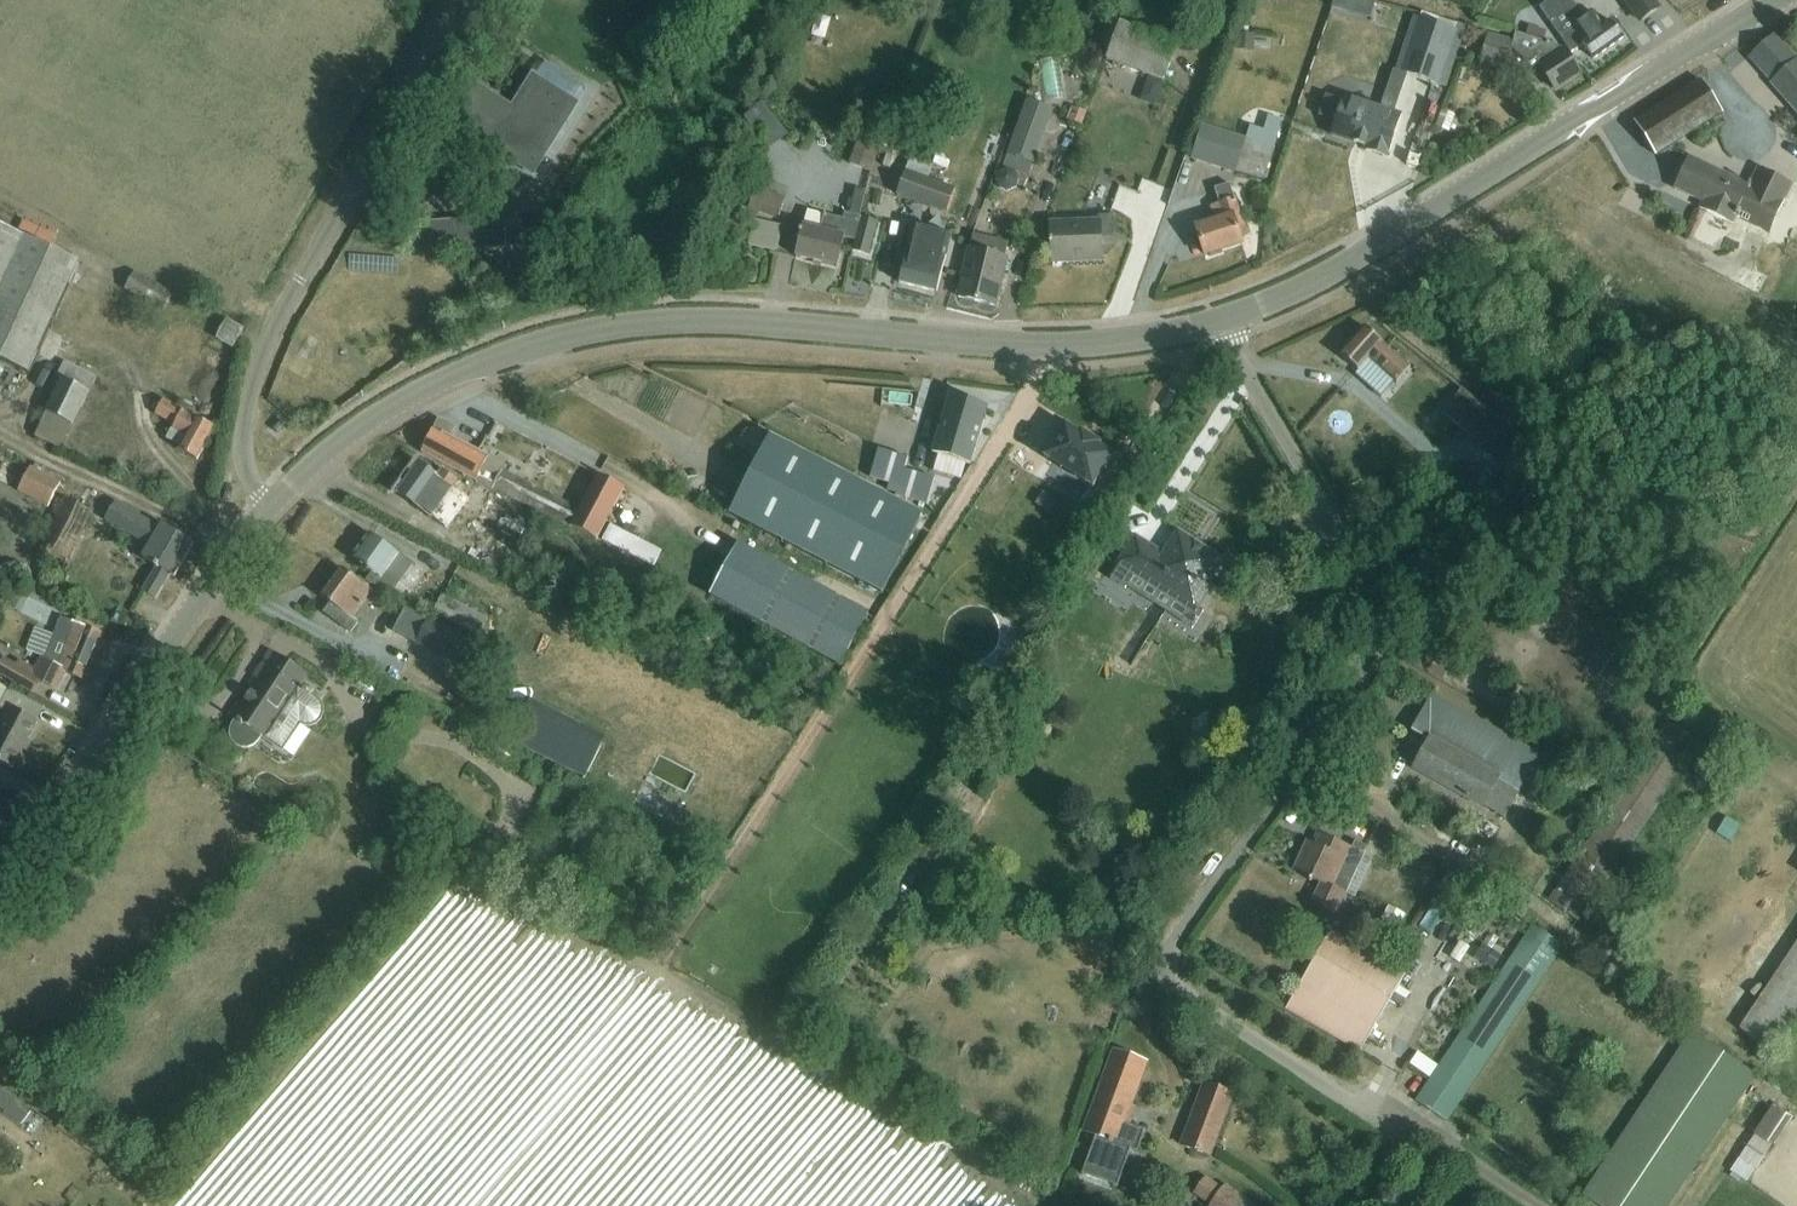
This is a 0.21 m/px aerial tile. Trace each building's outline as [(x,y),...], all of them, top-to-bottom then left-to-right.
[(1337,15),(1375,20),(1378,0),(1339,0),(1337,15)] [(1541,8),(1562,37),(1570,49),(1580,42),(1592,59),(1623,37),(1612,21),(1604,27),(1598,18),(1594,12),(1585,18),(1573,0),(1572,0),(1552,0),(1541,8)] [(1651,0),(1637,0),(1629,5),(1641,22),(1658,10),(1651,0)] [(1262,6),(1253,2),(1246,21),(1255,24),(1262,6)] [(1419,19),(1401,73),(1436,85),(1454,30),(1419,19)] [(1105,60),(1160,80),(1174,45),(1118,24),(1105,60)] [(1301,36),(1250,35),(1251,28),(1237,28),(1237,47),(1301,48),(1301,36)] [(1537,61),(1556,89),(1581,72),(1566,50),(1515,35),(1513,41),(1487,33),(1478,63),(1505,71),(1511,50),(1532,67),(1537,61)] [(1796,113),(1796,61),(1796,60),(1770,83),(1796,113)] [(489,150),(491,146),(533,172),(577,102),(536,76),(514,111),(474,85),(453,118),(491,143),(487,149),(489,150)] [(1638,122),(1658,155),(1722,114),(1702,82),(1638,122)] [(1343,97),(1330,136),(1367,148),(1365,152),(1387,159),(1401,116),(1343,97)] [(1011,155),(1030,163),(1050,109),(1031,102),(1027,111),(1022,109),(1010,140),(1016,143),(1011,155)] [(845,162),(870,172),(888,126),(862,116),(845,162)] [(1235,172),(1262,180),(1272,147),(1245,139),(1235,172)] [(1732,224),(1735,217),(1769,234),(1792,187),(1757,170),(1750,186),(1689,156),(1673,189),(1703,204),(1701,209),(1732,224)] [(895,195),(944,212),(952,189),(903,172),(895,195)] [(834,266),(841,239),(852,241),(856,222),(860,223),(866,192),(855,190),(850,214),(845,213),(843,221),(840,220),(807,212),(803,229),(800,229),(794,256),(834,266)] [(1234,228),(1242,226),(1231,193),(1217,198),(1224,220),(1196,229),(1204,255),(1239,244),(1234,228)] [(778,219),(783,204),(753,195),(748,210),(778,219)] [(996,223),(1000,209),(983,204),(979,218),(996,223)] [(1098,236),(1111,235),(1110,216),(1095,217),(1096,221),(1047,225),(1050,264),(1099,260),(1098,236)] [(501,219),(431,224),(433,253),(505,248),(501,219)] [(866,254),(873,226),(860,223),(856,222),(852,241),(849,250),(866,254)] [(936,292),(950,236),(912,226),(898,283),(936,292)] [(24,375),(75,267),(0,232),(0,364),(24,375)] [(974,235),(971,250),(968,250),(956,296),(992,305),(1007,243),(974,235)] [(354,250),(352,269),(403,272),(404,253),(354,250)] [(175,293),(135,271),(125,289),(165,312),(175,293)] [(217,339),(234,349),(246,329),(229,319),(217,339)] [(1367,361),(1395,386),(1411,369),(1368,330),(1342,357),(1358,371),(1367,361)] [(35,439),(60,451),(94,381),(63,366),(56,379),(62,382),(35,439)] [(1464,389),(1444,414),(1469,434),(1473,428),(1491,442),(1504,425),(1486,411),(1488,408),(1464,389)] [(950,396),(933,454),(971,465),(988,407),(950,396)] [(175,452),(195,462),(212,430),(161,403),(155,415),(174,425),(166,440),(177,446),(175,452)] [(438,419),(421,453),(493,490),(495,488),(570,527),(571,524),(578,510),(499,469),(503,461),(486,452),(451,435),(455,428),(438,419)] [(1065,425),(1044,458),(1093,489),(1114,456),(1099,447),(1100,445),(1081,432),(1080,434),(1065,425)] [(742,447),(760,455),(769,435),(751,427),(742,447)] [(732,512),(883,590),(923,514),(771,435),(732,512)] [(879,450),(870,478),(890,484),(888,491),(896,493),(896,495),(927,505),(935,479),(905,470),(908,459),(879,450)] [(56,506),(70,482),(38,463),(24,487),(56,506)] [(400,495),(434,518),(460,479),(441,467),(436,474),(421,464),(400,495)] [(626,489),(596,474),(572,525),(600,539),(626,489)] [(35,559),(60,571),(89,514),(64,501),(35,559)] [(116,502),(105,520),(150,547),(143,559),(155,566),(154,567),(157,569),(143,593),(157,600),(171,575),(175,578),(195,544),(163,525),(161,529),(116,502)] [(536,546),(549,523),(538,517),(524,540),(536,546)] [(710,596),(842,664),(879,591),(747,523),(710,596)] [(633,543),(632,524),(614,525),(616,544),(633,543)] [(1205,582),(1219,560),(1177,533),(1165,553),(1135,535),(1108,577),(1124,587),(1136,568),(1149,576),(1146,580),(1196,612),(1212,587),(1205,582)] [(414,567),(397,555),(369,535),(352,558),(370,572),(365,580),(383,593),(392,598),(414,567)] [(343,569),(322,597),(330,603),(323,612),(351,633),(359,622),(352,617),(369,594),(376,600),(380,595),(363,582),(362,583),(343,569)] [(22,608),(55,624),(64,606),(31,590),(22,608)] [(434,613),(481,636),(489,619),(443,596),(434,613)] [(551,623),(556,613),(537,602),(531,612),(551,623)] [(400,637),(410,622),(389,609),(379,624),(400,637)] [(36,627),(27,649),(47,657),(45,662),(43,661),(36,678),(41,681),(57,690),(66,673),(85,681),(89,672),(90,673),(105,635),(63,618),(56,635),(36,627)] [(486,649),(429,620),(418,641),(441,653),(440,656),(474,673),(486,649)] [(258,742),(262,736),(284,751),(301,725),(305,726),(312,726),(318,724),(322,719),(325,713),(325,707),(322,700),(318,697),(300,684),(306,674),(272,652),(255,678),(259,681),(234,718),(237,720),(233,725),(231,730),(231,736),(233,742),(237,746),(243,748),(249,748),(254,746),(258,742)] [(34,694),(41,681),(36,678),(33,677),(3,660),(0,665),(0,676),(34,694)] [(8,714),(0,728),(0,763),(13,770),(38,722),(45,708),(0,683),(0,709),(8,714)] [(1416,766),(1501,817),(1537,756),(1434,694),(1411,731),(1430,743),(1416,766)] [(607,740),(532,701),(511,741),(586,780),(607,740)] [(1580,922),(1700,744),(1667,722),(1547,900),(1580,922)] [(1717,831),(1733,843),(1747,824),(1731,812),(1717,831)] [(1298,874),(1318,884),(1308,903),(1332,915),(1362,857),(1320,835),(1314,846),(1313,845),(1298,874)] [(1431,932),(1445,910),(1435,904),(1421,925),(1431,932)] [(1418,1095),(1415,1101),(1447,1123),(1564,947),(1530,925),(1418,1095)] [(1280,1008),(1355,1054),(1400,978),(1325,933),(1280,1008)] [(1737,1027),(1771,1050),(1796,1010),(1796,936),(1737,1027)] [(862,945),(854,940),(840,964),(848,969),(862,945)] [(1598,1205),(1668,1205),(1755,1073),(1692,1031),(1583,1196),(1598,1205)] [(1143,1132),(1119,1124),(1125,1105),(1129,1107),(1144,1063),(1112,1052),(1084,1134),(1096,1139),(1084,1176),(1118,1187),(1123,1171),(1128,1159),(1130,1151),(1137,1153),(1143,1132)] [(1758,1087),(1780,1102),(1787,1093),(1765,1078),(1758,1087)] [(1231,1092),(1203,1083),(1182,1145),(1209,1154),(1231,1092)] [(24,1123),(32,1111),(0,1087),(0,1105),(24,1123)] [(1755,1135),(1739,1159),(1755,1170),(1771,1146),(1755,1135)] [(1267,1190),(1238,1170),(1213,1205),(1256,1205),(1267,1190)]
